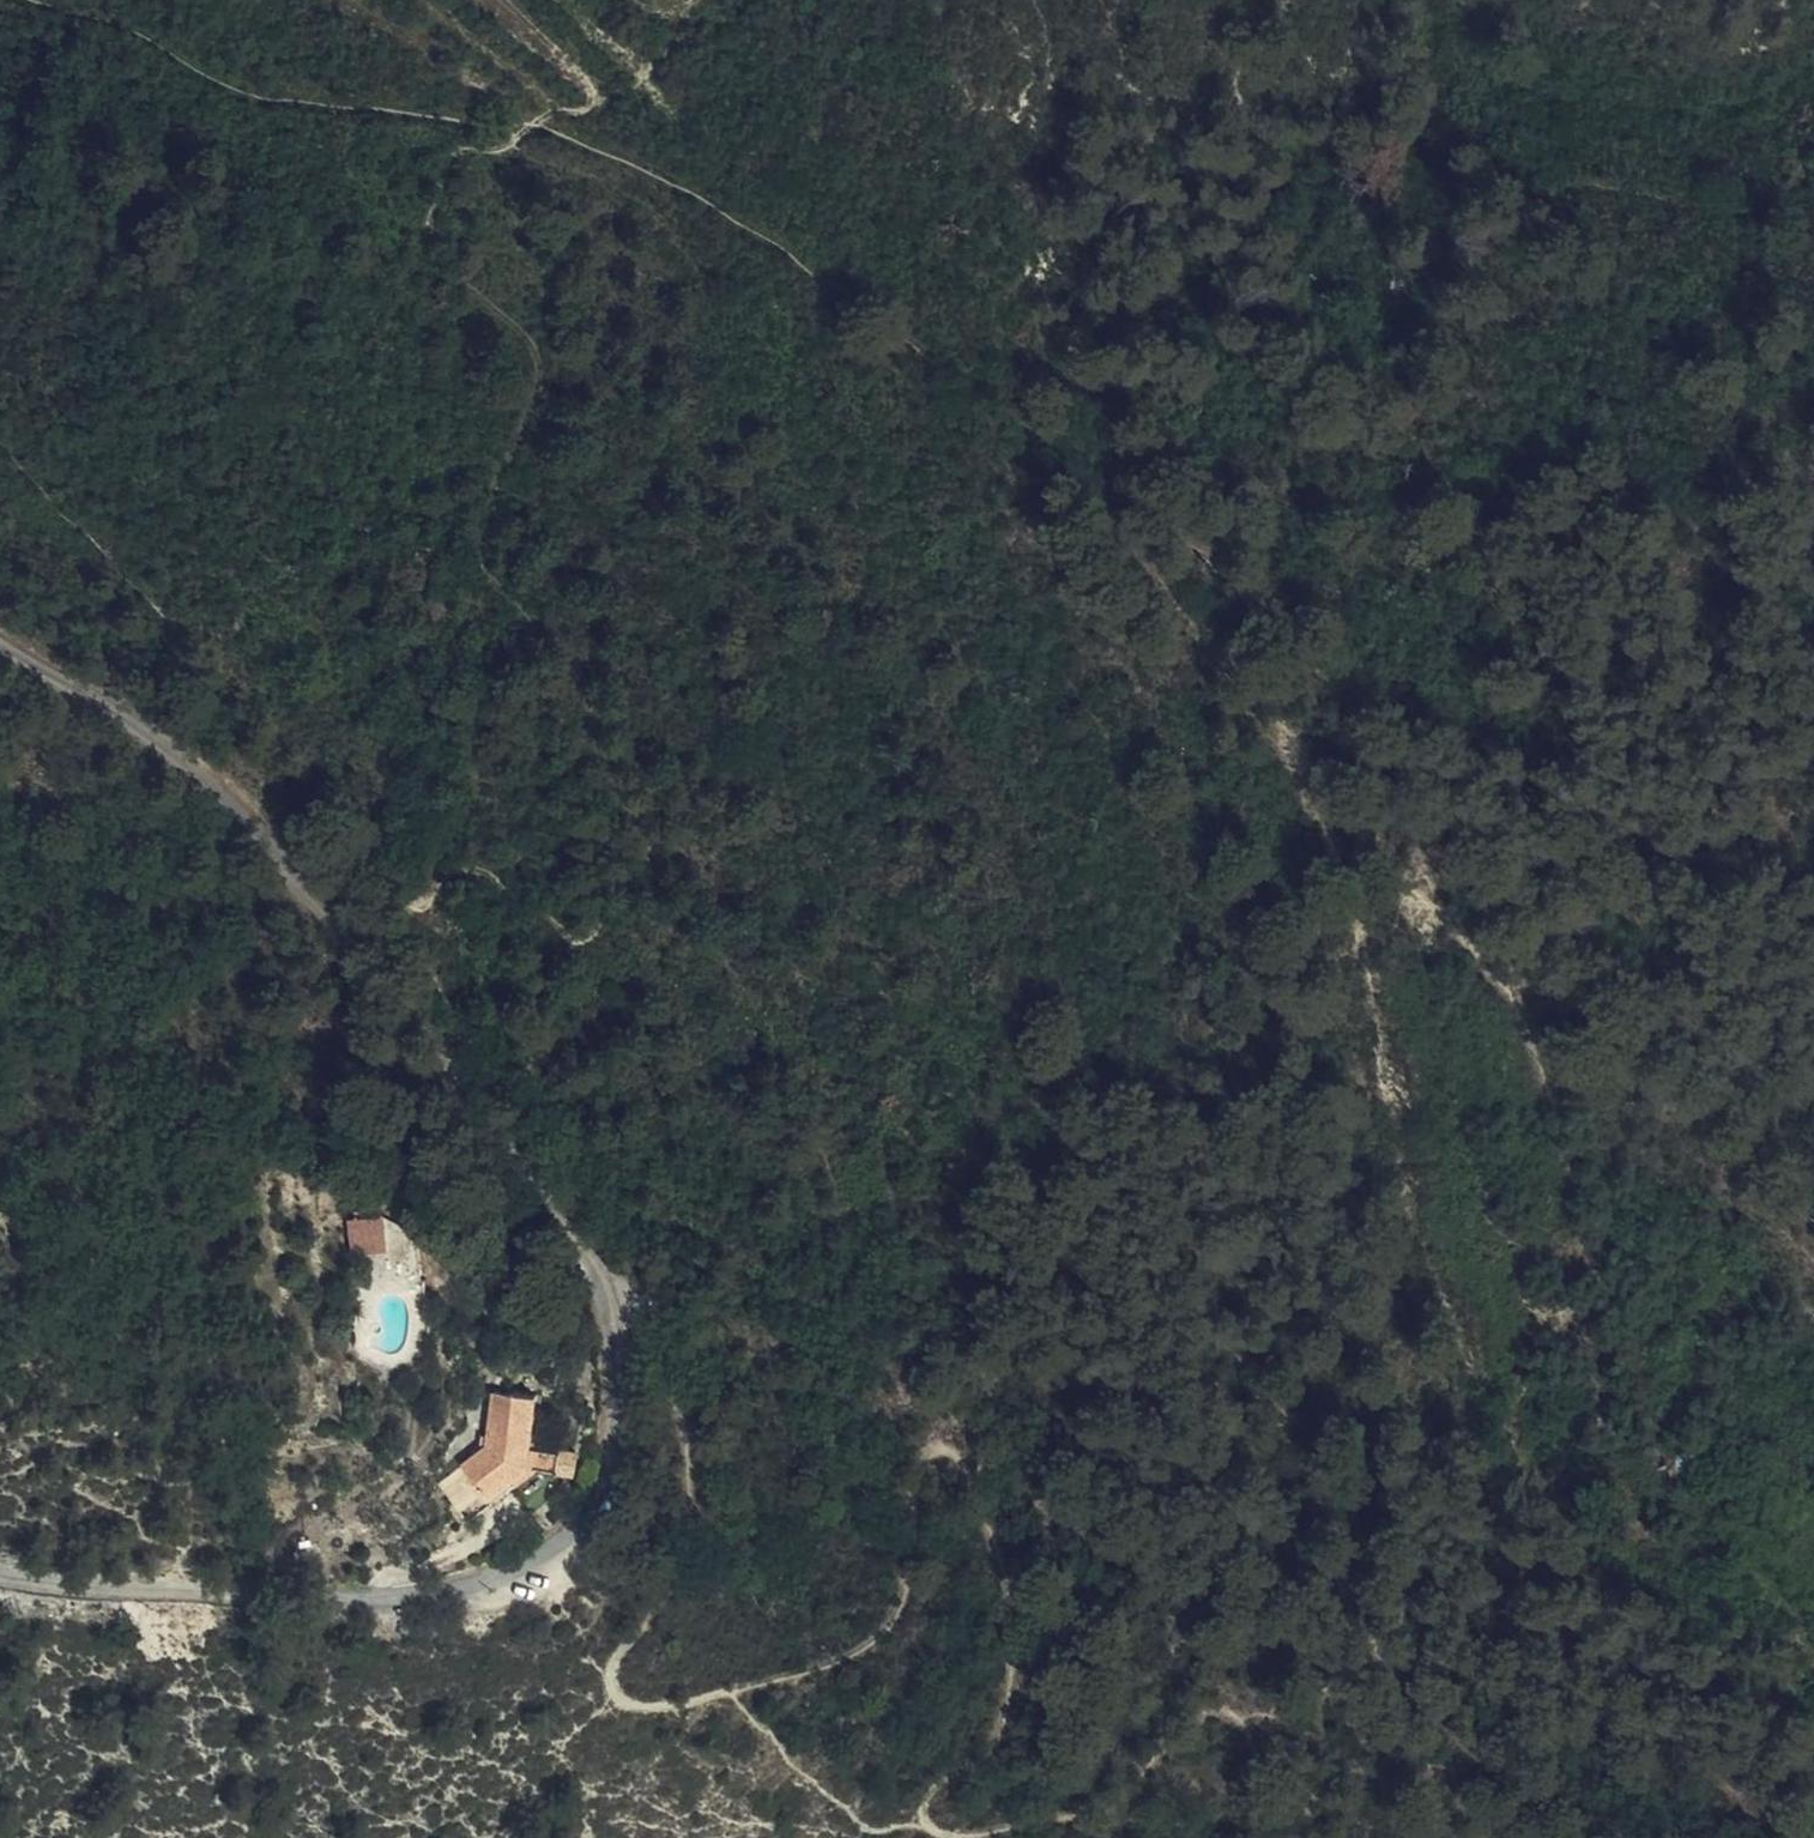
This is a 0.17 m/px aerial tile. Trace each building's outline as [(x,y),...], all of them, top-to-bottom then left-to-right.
[(318,1202),(318,1220),(354,1220),(353,1201),(318,1202)] [(433,1431),(393,1463),(412,1495),(496,1443),(498,1421),(501,1372),(461,1367),(454,1419),(433,1431)] [(498,1421),(496,1443),(524,1445),(523,1422),(498,1421)] [(523,1422),(524,1445),(543,1446),(543,1423),(523,1422)]
